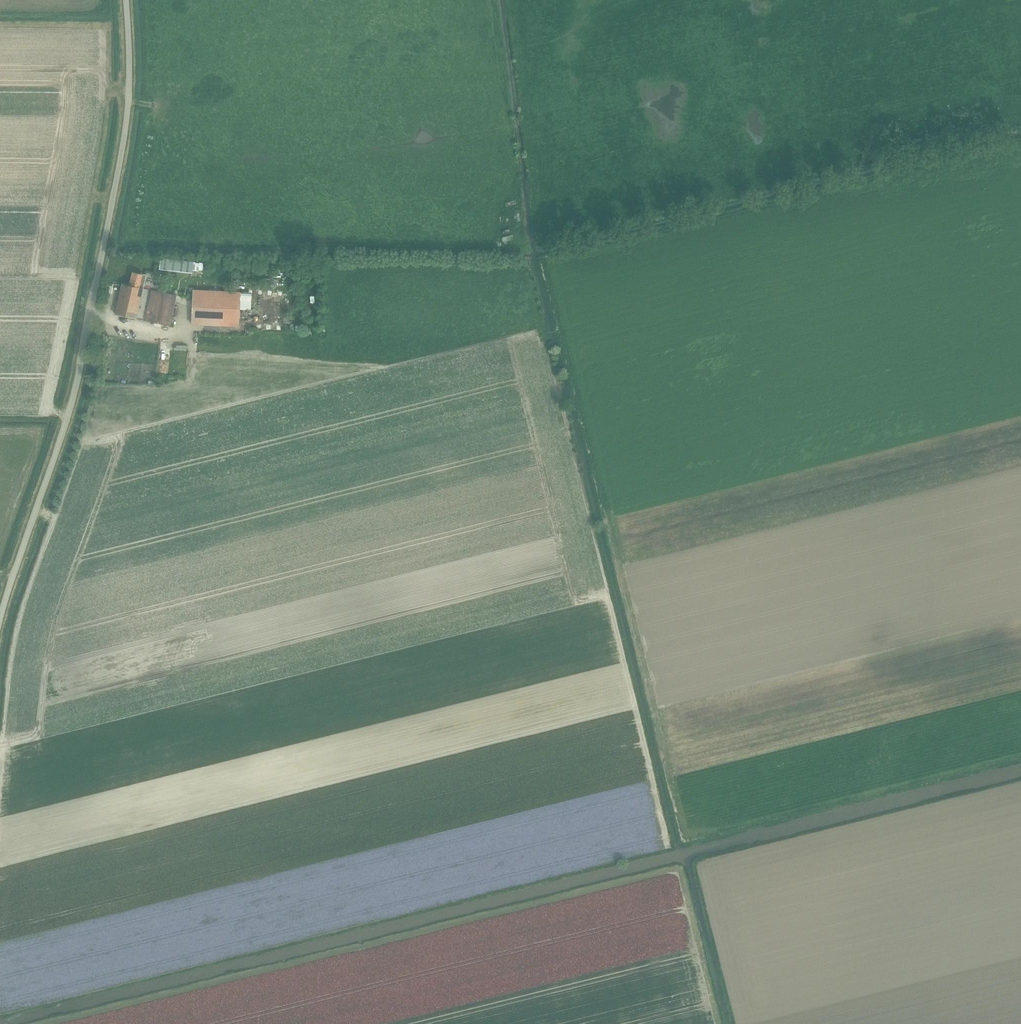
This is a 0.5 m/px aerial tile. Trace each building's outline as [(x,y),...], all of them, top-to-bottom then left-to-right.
[(136,317),(145,273),(131,270),(128,283),(121,282),(115,313),(136,317)] [(170,325),(176,294),(151,288),(144,319),(170,325)] [(192,289),(191,306),(190,324),(239,326),(240,309),(221,308),(222,291),(192,289)]
